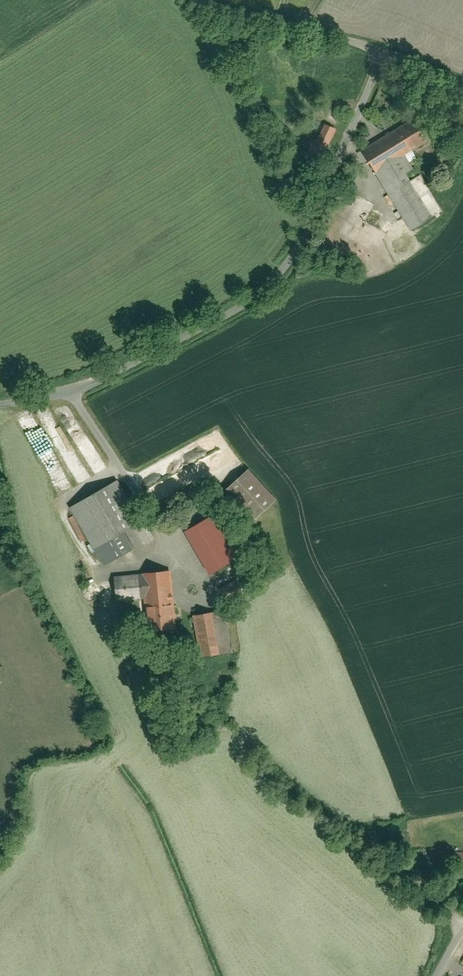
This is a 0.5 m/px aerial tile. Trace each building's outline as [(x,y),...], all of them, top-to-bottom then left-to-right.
[(429,143),(414,119),(363,150),(413,230),(434,218),(399,161),(429,143)] [(324,163),(337,128),(324,123),(318,142),(313,140),(307,157),(324,163)] [(278,497),(252,468),(234,485),(260,514),(278,497)] [(155,538),(121,481),(74,508),(108,566),(155,538)] [(218,517),(192,530),(213,572),(239,559),(218,517)] [(178,627),(174,570),(147,572),(149,597),(151,629),(178,627)] [(120,599),(149,597),(147,572),(118,574),(120,599)] [(221,611),(197,615),(204,656),(227,653),(221,611)]
